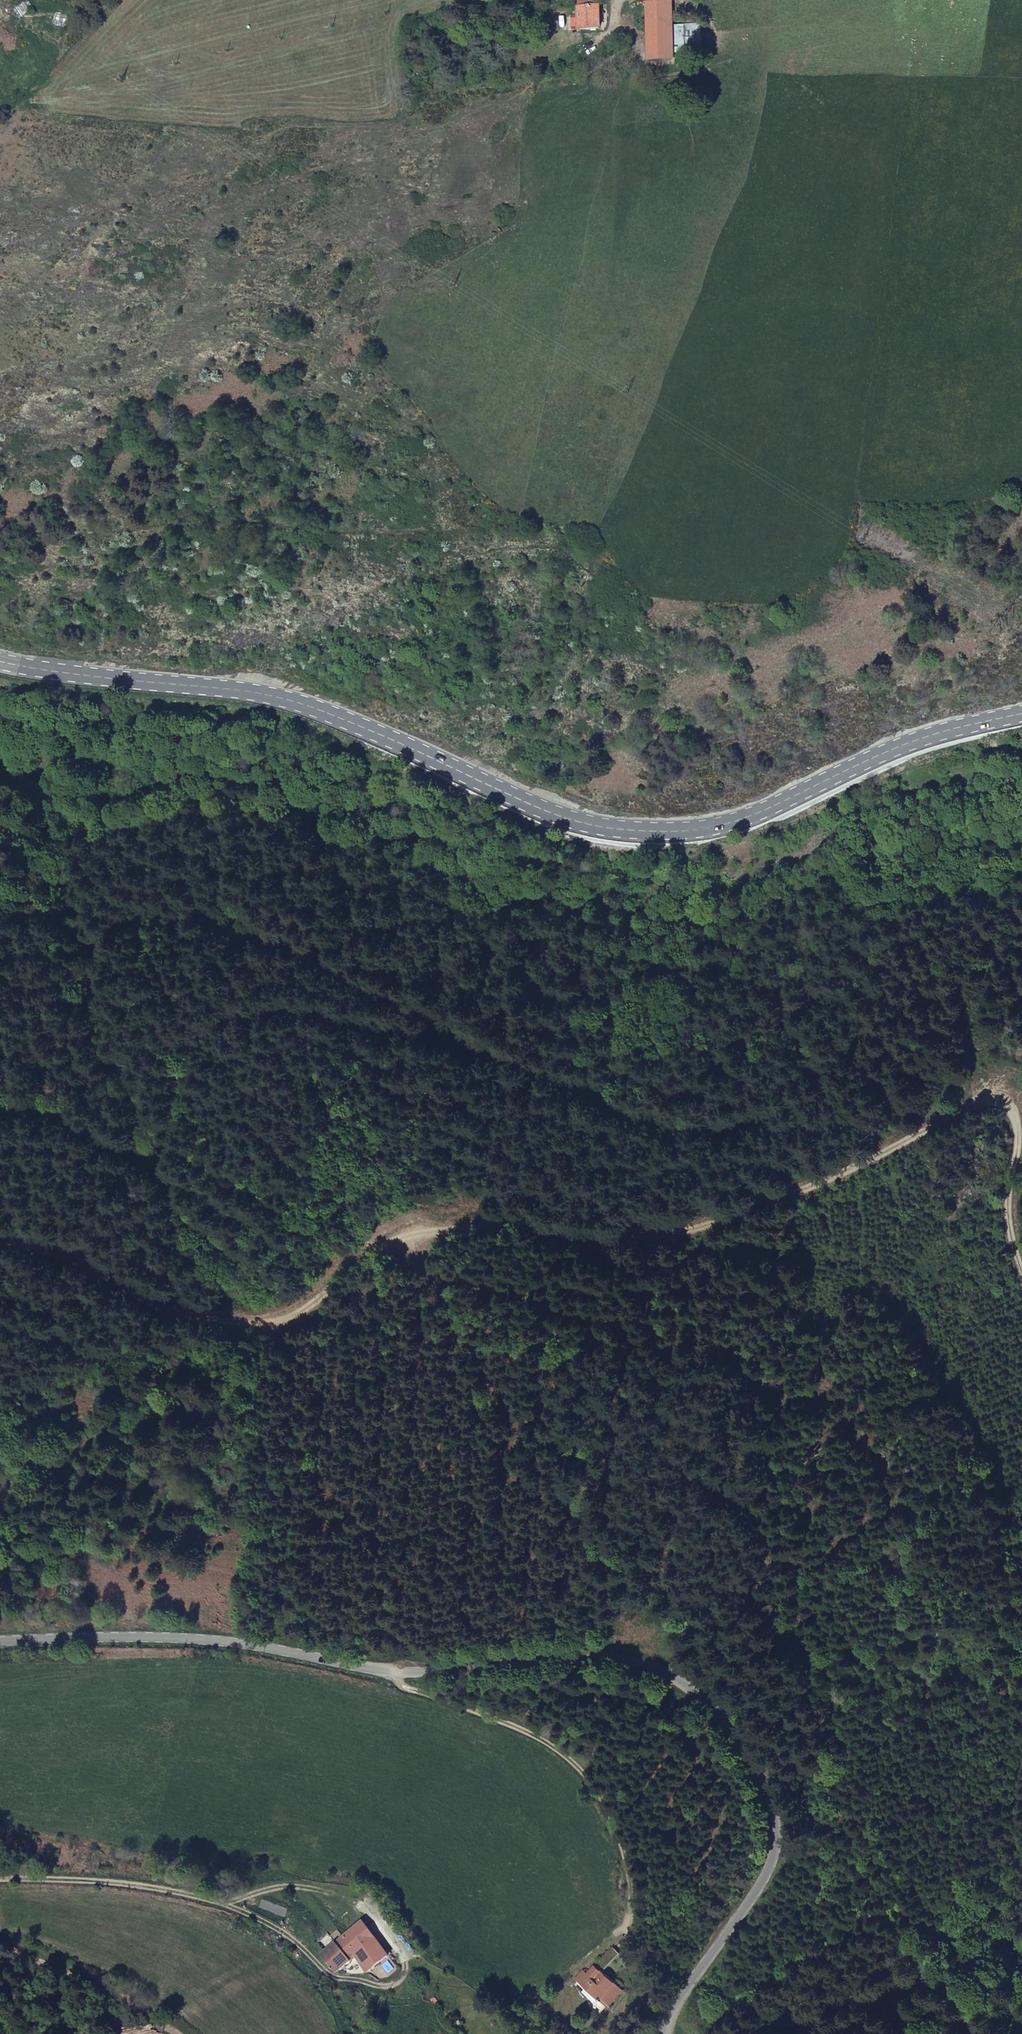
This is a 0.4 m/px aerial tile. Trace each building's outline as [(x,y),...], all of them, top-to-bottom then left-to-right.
[(579,4),(579,8),(578,9),(579,33),(598,31),(597,7),(597,0),(578,0),(579,4)] [(669,3),(645,5),(649,64),(673,62),(673,57),(671,29),(669,3)] [(671,29),(673,57),(685,56),(685,58),(701,56),(699,26),(671,29)] [(337,1943),(352,1962),(356,1958),(369,1974),(389,1957),(365,1921),(337,1943)] [(328,1932),(311,1948),(319,1958),(320,1956),(335,1974),(352,1962),(337,1943),(328,1932)] [(389,1957),(369,1974),(381,1980),(392,1970),(389,1957)] [(601,2013),(618,1997),(598,1973),(592,1979),(586,1971),(573,1982),(578,1987),(575,1991),(584,2002),(588,1999),(601,2013)]
